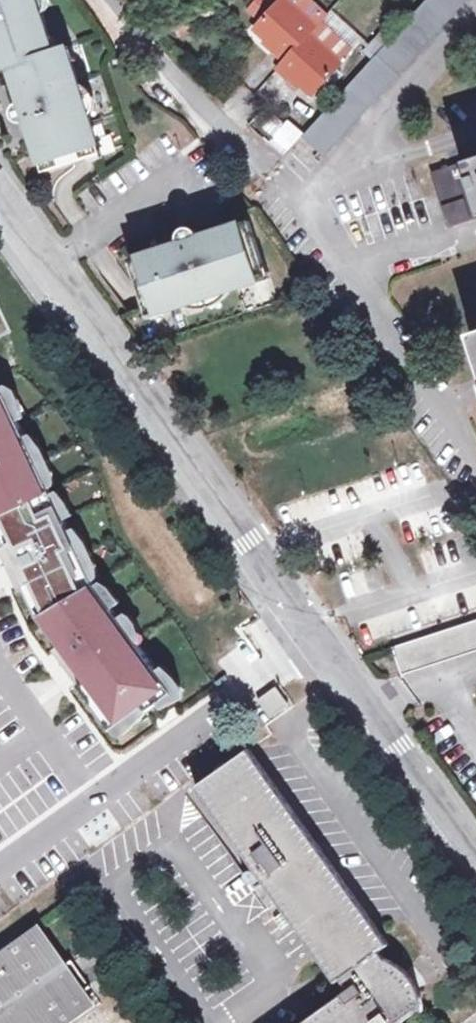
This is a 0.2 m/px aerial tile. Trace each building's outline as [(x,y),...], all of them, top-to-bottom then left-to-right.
[(51,38),(39,0),(0,0),(0,69),(11,65),(42,55),(38,42),(51,38)] [(236,10),(247,3),(245,0),(230,0),(236,10)] [(315,28),(284,0),(281,0),(255,30),(275,49),(272,51),(284,62),(315,28)] [(315,28),(321,22),(327,15),(310,0),(284,0),(315,28)] [(293,75),(303,84),(313,94),(342,63),(339,61),(351,48),(321,22),(315,28),(284,62),(278,68),(289,78),(293,75)] [(384,47),(397,33),(390,27),(377,40),(384,47)] [(55,51),(51,38),(38,42),(42,55),(55,51)] [(68,47),(55,51),(60,65),(72,62),(68,47)] [(19,129),(30,126),(45,172),(89,158),(85,143),(97,140),(72,62),(60,65),(55,51),(42,55),(11,65),(23,103),(18,105),(15,108),(14,111),(14,113),(19,129)] [(293,75),(289,78),(288,80),(298,89),(303,84),(293,75)] [(289,121),(269,142),(283,155),(303,134),(289,121)] [(85,143),(89,158),(91,157),(102,154),(97,140),(85,143)] [(432,174),(438,194),(441,202),(463,196),(469,216),(475,213),(475,160),(432,174)] [(449,227),(471,220),(469,216),(463,196),(441,202),(447,222),(449,227)] [(161,312),(254,283),(249,270),(263,266),(249,221),(199,237),(196,232),(194,230),(191,229),(187,229),(171,234),(174,245),(129,260),(144,304),(158,300),(161,312)] [(249,270),(254,283),(266,279),(263,266),(249,270)] [(144,304),(145,308),(148,317),(161,312),(158,300),(144,304)] [(43,501),(1,395),(0,395),(0,522),(43,501)] [(36,617),(87,584),(43,501),(0,522),(0,546),(36,617)] [(87,584),(36,617),(110,721),(155,686),(87,584)] [(393,649),(402,675),(475,651),(475,621),(393,649)] [(265,725),(289,707),(274,687),(250,705),(265,725)] [(249,751),(248,750),(196,785),(337,981),(341,979),(348,989),(301,1022),(400,1022),(424,1006),(416,984),(410,976),(398,964),(385,958),(380,950),(388,945),(249,751)] [(63,967),(36,930),(0,956),(0,1022),(65,1022),(90,1005),(81,993),(63,967)] [(71,961),(63,967),(81,993),(91,987),(71,961)]
